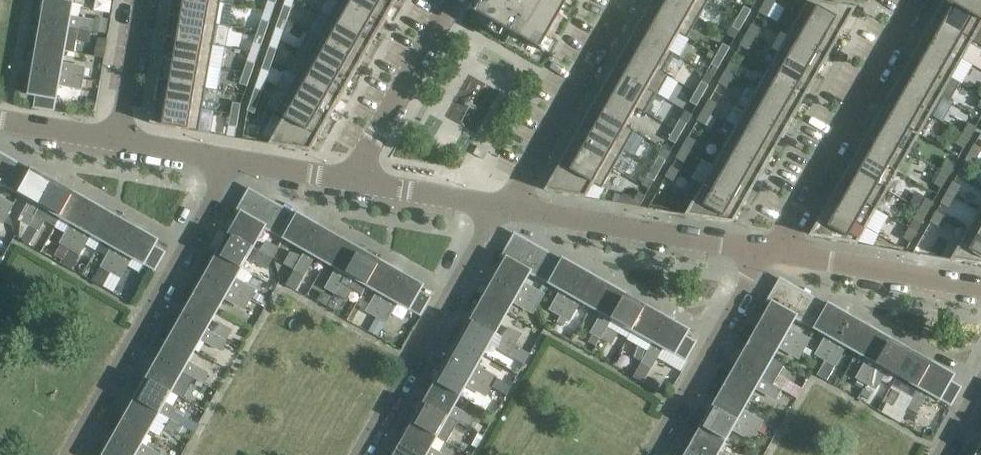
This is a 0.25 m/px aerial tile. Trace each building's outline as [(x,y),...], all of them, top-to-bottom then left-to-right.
[(73,2),(72,2),(73,0),(45,0),(41,22),(69,27),(77,28),(91,31),(93,22),(81,17),(71,15),(73,2)] [(221,2),(207,0),(173,0),(170,16),(217,24),(221,2)] [(342,0),(341,0),(331,18),(372,42),(383,23),(342,0)] [(383,23),(394,4),(386,0),(342,0),(383,23)] [(571,0),(485,0),(477,13),(506,30),(507,30),(508,31),(513,34),(542,50),(571,0)] [(666,0),(654,0),(646,14),(680,32),(679,33),(687,38),(699,18),(666,0)] [(699,18),(709,0),(666,0),(699,18)] [(839,38),(855,8),(809,0),(800,16),(839,38)] [(935,18),(973,40),(980,26),(980,18),(947,0),(945,0),(935,18)] [(980,18),(980,0),(947,0),(980,18)] [(773,6),(765,2),(760,13),(767,17),(773,6)] [(291,7),(284,4),(280,16),(288,18),(291,7)] [(745,20),(751,10),(744,6),(739,16),(745,20)] [(680,32),(646,14),(636,32),(669,51),(670,50),(679,33),(680,32)] [(213,45),(217,24),(170,16),(166,37),(213,45)] [(284,30),(288,18),(280,16),(276,27),(284,30)] [(740,31),(745,20),(739,16),(733,27),(740,31)] [(828,57),(839,38),(800,16),(790,35),(828,57)] [(372,42),(331,18),(320,37),(362,61),(372,42)] [(935,18),(924,37),(963,59),(973,40),(935,18)] [(266,33),(269,22),(262,19),(258,31),(266,33)] [(65,50),(69,27),(41,22),(37,46),(65,50)] [(747,35),(754,39),(760,29),(753,25),(747,35)] [(90,40),(91,31),(77,28),(77,40),(90,40)] [(262,45),(266,33),(258,31),(254,42),(262,45)] [(669,51),(636,32),(625,51),(658,70),(658,71),(662,73),(674,53),(670,50),(669,51)] [(747,35),(741,46),(748,50),(754,39),(747,35)] [(817,75),(828,57),(790,35),(779,54),(817,75)] [(210,66),(213,45),(166,37),(163,58),(210,66)] [(351,79),(362,61),(320,37),(309,56),(351,79)] [(924,37),(914,56),(952,77),(963,59),(924,37)] [(685,50),(705,55),(707,44),(687,40),(685,50)] [(724,58),(730,47),(723,43),(717,54),(724,58)] [(63,62),(65,50),(37,46),(33,69),(61,74),(69,75),(83,77),(85,68),(73,63),(63,62)] [(277,49),(270,46),(266,57),(273,60),(277,49)] [(658,70),(625,51),(614,70),(648,89),(648,88),(658,71),(658,70)] [(718,68),(724,58),(717,54),(711,64),(718,68)] [(806,94),(817,75),(779,54),(768,72),(806,94)] [(351,79),(309,56),(299,75),(340,98),(351,79)] [(914,56),(903,75),(941,96),(952,77),(914,56)] [(269,71),(273,60),(266,57),(262,69),(269,71)] [(206,88),(210,66),(163,58),(159,80),(206,88)] [(251,75),(255,63),(248,61),(244,72),(251,75)] [(733,77),(739,66),(731,62),(725,72),(733,77)] [(57,98),(59,85),(69,87),(82,86),(83,77),(69,75),(61,74),(33,69),(29,94),(37,95),(35,106),(54,109),(56,98),(57,98)] [(656,93),(648,88),(648,89),(614,70),(604,89),(637,108),(636,108),(645,113),(656,93)] [(247,86),(251,75),(244,72),(240,84),(247,86)] [(725,72),(719,83),(727,87),(733,77),(725,72)] [(796,113),(806,94),(768,72),(758,91),(796,113)] [(340,98),(299,75),(288,93),(330,117),(340,98)] [(903,75),(892,93),(930,115),(941,96),(903,75)] [(203,109),(206,88),(159,80),(155,101),(203,109)] [(703,95),(709,85),(702,81),(696,91),(703,95)] [(263,90),(255,88),(251,99),(259,101),(263,90)] [(637,108),(604,89),(593,108),(626,126),(627,126),(636,108),(637,108)] [(697,106),(703,95),(696,91),(690,102),(697,106)] [(785,132),(796,113),(758,91),(747,110),(785,132)] [(330,117),(288,93),(277,113),(285,118),(319,136),(330,117)] [(892,93),(882,112),(920,134),(930,115),(892,93)] [(255,113),(259,101),(251,99),(247,110),(248,110),(255,113)] [(704,110),(711,114),(717,104),(710,100),(704,110)] [(199,131),(203,109),(155,101),(152,123),(199,131)] [(239,115),(241,104),(241,103),(233,102),(231,114),(239,115)] [(635,130),(627,126),(626,126),(593,108),(582,126),(624,150),(635,130)] [(704,110),(698,121),(705,125),(711,114),(704,110)] [(774,150),(785,132),(747,110),(736,129),(774,150)] [(882,112),(871,131),(909,153),(920,134),(882,112)] [(311,150),(319,136),(285,118),(277,113),(276,114),(284,119),(271,143),(288,146),(294,147),(311,150)] [(237,127),(239,115),(231,114),(229,126),(237,127)] [(681,133),(687,123),(680,119),(674,129),(681,133)] [(963,133),(970,138),(976,127),(969,123),(963,133)] [(624,150),(582,126),(572,145),(613,169),(624,150)] [(675,143),(681,133),(674,129),(668,139),(675,143)] [(736,129),(725,147),(764,169),(774,150),(736,129)] [(871,131),(860,150),(898,171),(909,153),(871,131)] [(970,138),(963,133),(957,144),(964,148),(970,138)] [(683,148),(690,152),(696,141),(689,137),(683,148)] [(613,169),(572,145),(561,164),(594,183),(602,188),(613,169)] [(980,151),(980,148),(975,145),(969,155),(976,159),(980,151)] [(725,147),(715,166),(753,188),(764,169),(725,147)] [(683,148),(677,158),(684,162),(690,152),(683,148)] [(860,150),(850,168),(888,190),(898,171),(860,150)] [(15,166),(17,163),(6,157),(6,156),(0,152),(0,183),(15,191),(26,172),(15,166)] [(969,155),(963,166),(970,170),(976,159),(969,155)] [(660,170),(666,160),(659,156),(653,166),(660,170)] [(949,175),(955,165),(947,160),(941,171),(949,175)] [(586,197),(594,183),(561,164),(546,190),(586,197)] [(654,181),(660,170),(653,166),(647,177),(654,181)] [(666,177),(673,181),(679,170),(672,166),(666,177)] [(715,166),(704,185),(742,207),(753,188),(715,166)] [(41,205),(55,181),(32,168),(19,192),(31,199),(26,208),(21,220),(29,224),(37,212),(41,205)] [(850,168),(839,187),(877,209),(888,190),(850,168)] [(941,171),(935,182),(943,186),(949,175),(941,171)] [(704,185),(696,180),(685,199),(693,204),(687,214),(733,222),(742,207),(704,185)] [(61,216),(75,192),(55,181),(41,205),(61,216)] [(955,197),(961,186),(954,182),(948,193),(955,197)] [(839,187),(828,206),(866,228),(877,209),(839,187)] [(291,216),(281,210),(282,208),(249,189),(236,211),(241,213),(241,212),(266,226),(265,228),(280,236),(291,216)] [(82,228),(95,204),(75,192),(61,216),(71,222),(66,231),(62,243),(70,248),(82,228)] [(640,206),(646,196),(639,192),(634,199),(631,205),(640,206)] [(631,205),(634,199),(624,193),(618,202),(631,205)] [(955,197),(948,193),(942,203),(949,207),(955,197)] [(8,213),(13,205),(3,197),(0,195),(0,209),(8,213)] [(920,208),(927,213),(933,202),(926,198),(920,208)] [(102,240),(116,215),(95,204),(82,228),(70,248),(78,252),(87,242),(92,234),(102,240)] [(828,206),(811,236),(857,243),(866,228),(828,206)] [(927,213),(920,208),(914,219),(921,223),(927,213)] [(0,209),(0,220),(3,221),(8,213),(0,209)] [(937,211),(931,222),(938,226),(944,215),(937,211)] [(980,211),(970,230),(980,237),(980,212),(980,211)] [(37,229),(46,219),(37,212),(29,224),(37,229)] [(254,247),(265,228),(266,226),(241,212),(241,213),(229,233),(254,247)] [(306,250),(320,225),(298,213),(284,237),(306,250)] [(123,251),(136,227),(116,215),(102,240),(113,246),(108,254),(103,267),(112,271),(123,251)] [(326,261),(340,237),(320,225),(306,250),(302,257),(295,269),(303,274),(311,264),(316,256),(326,261)] [(165,252),(164,251),(155,246),(158,240),(136,227),(123,251),(112,271),(120,276),(128,266),(133,257),(145,264),(145,263),(155,269),(165,252)] [(917,231),(909,227),(903,238),(911,242),(917,231)] [(953,259),(980,264),(980,237),(970,230),(953,259)] [(242,267),(254,247),(229,233),(218,253),(242,267)] [(347,273),(361,249),(340,237),(326,261),(337,267),(332,276),(328,288),(336,293),(347,273)] [(535,275),(546,255),(547,253),(536,247),(537,246),(523,237),(519,244),(512,241),(511,240),(502,256),(506,258),(507,257),(532,271),(531,273),(535,275)] [(278,250),(268,242),(260,251),(273,258),(278,250)] [(367,285),(381,260),(361,249),(347,273),(367,285)] [(269,266),(273,258),(260,251),(256,262),(269,266)] [(236,278),(242,267),(218,253),(206,274),(231,288),(250,299),(254,291),(245,283),(236,278)] [(295,269),(302,257),(291,253),(287,265),(295,269)] [(557,261),(546,255),(535,275),(546,281),(557,261)] [(526,282),(531,273),(532,271),(507,257),(506,258),(495,278),(520,292),(526,296),(539,303),(543,295),(533,287),(526,282)] [(571,295),(585,270),(563,258),(549,282),(561,289),(557,297),(552,310),(560,314),(571,295)] [(384,303),(402,272),(381,260),(367,285),(378,291),(373,299),(369,311),(377,316),(384,303)] [(592,306),(606,282),(585,270),(571,295),(560,314),(568,319),(577,309),(581,300),(592,306)] [(430,297),(420,291),(424,285),(402,272),(384,303),(377,316),(385,320),(394,311),(398,302),(410,309),(410,308),(420,314),(430,297)] [(250,299),(231,288),(206,274),(194,294),(219,309),(225,298),(233,303),(245,307),(250,299)] [(539,303),(526,296),(520,292),(495,278),(483,298),(508,313),(514,303),(522,307),(534,311),(539,303)] [(344,297),(352,287),(343,280),(336,293),(344,297)] [(612,318),(626,294),(606,282),(592,306),(602,312),(598,321),(593,333),(601,338),(609,324),(612,318)] [(800,320),(811,300),(812,301),(813,299),(802,292),(803,291),(788,282),(787,284),(784,288),(778,286),(776,285),(767,301),(772,303),(772,304),(773,302),(797,316),(796,318),(797,318),(800,320)] [(207,329),(219,309),(194,294),(183,315),(207,329)] [(633,330),(647,305),(626,294),(612,318),(633,330)] [(497,333),(508,313),(483,298),(471,319),(497,333)] [(811,326),(820,310),(822,306),(812,301),(811,300),(800,320),(811,326)] [(791,328),(797,318),(796,318),(797,316),(773,302),(772,304),(772,303),(760,323),(786,338),(804,348),(809,340),(799,332),(791,328)] [(837,340),(851,316),(829,303),(815,327),(827,334),(822,342),(818,355),(826,359),(837,340)] [(654,341),(667,317),(647,305),(633,330),(654,341)] [(214,333),(207,329),(183,315),(171,336),(195,350),(201,339),(210,344),(222,348),(227,340),(214,333)] [(857,352),(871,327),(851,316),(837,340),(826,359),(834,364),(842,354),(847,346),(857,352)] [(696,342),(685,336),(689,329),(667,317),(654,341),(650,348),(642,361),(650,365),(659,355),(664,347),(675,354),(676,353),(686,359),(696,342)] [(485,354),(497,333),(471,319),(460,340),(485,354)] [(804,348),(786,338),(760,323),(749,344),(774,358),(780,348),(787,352),(800,356),(804,348)] [(231,332),(221,324),(214,333),(227,340),(231,332)] [(609,342),(618,332),(609,324),(601,338),(609,342)] [(520,336),(510,327),(502,336),(515,344),(520,336)] [(878,363),(892,339),(871,327),(857,352),(868,358),(863,366),(859,378),(867,383),(878,363)] [(189,361),(195,350),(171,336),(159,357),(183,371),(190,375),(203,382),(207,374),(198,365),(189,361)] [(511,352),(515,344),(502,336),(498,348),(511,352)] [(898,375),(912,351),(892,339),(878,363),(867,383),(875,387),(883,377),(888,369),(898,375)] [(479,365),(485,354),(460,340),(448,361),(473,375),(478,378),(492,386),(496,378),(486,369),(479,365)] [(642,361),(650,348),(639,344),(634,356),(642,361)] [(762,379),(774,358),(749,344),(737,364),(762,379)] [(919,387),(933,362),(912,351),(898,375),(909,381),(904,389),(900,401),(908,406),(919,387)] [(172,391),(183,371),(159,357),(147,377),(172,391)] [(492,386),(478,378),(473,375),(448,361),(436,382),(461,396),(467,385),(474,389),(487,394),(492,386)] [(961,387),(951,381),(954,375),(933,362),(919,387),(908,406),(916,410),(924,400),(929,392),(941,399),(941,398),(951,404),(961,387)] [(781,389),(768,382),(762,379),(737,364),(725,385),(750,399),(756,389),(764,393),(776,397),(781,389)] [(785,381),(775,373),(768,382),(781,389),(785,381)] [(198,390),(203,382),(190,375),(186,386),(198,390)] [(166,402),(172,391),(147,377),(136,398),(160,412),(167,416),(179,423),(184,415),(174,406),(166,402)] [(455,406),(461,396),(436,382),(424,402),(449,416),(455,419),(468,427),(473,419),(463,410),(455,406)] [(744,410),(750,399),(725,385),(713,406),(738,420),(757,431),(762,423),(752,414),(744,410)] [(148,432),(160,412),(136,398),(124,418),(148,432)] [(468,427),(455,419),(449,416),(424,402),(413,423),(437,437),(444,426),(451,430),(464,435),(468,427)] [(757,431),(738,420),(713,406),(701,427),(726,441),(732,430),(740,434),(753,439),(757,431)] [(175,431),(179,423),(167,416),(163,427),(175,431)] [(148,432),(124,418),(112,439),(140,454),(160,454),(151,448),(142,443),(148,432)] [(437,437),(413,423),(401,443),(422,454),(444,454),(439,451),(431,447),(437,437)] [(726,441),(701,427),(690,447),(703,454),(727,454),(720,451),(726,441)] [(112,439),(103,454),(140,454),(112,439)] [(401,443),(394,454),(422,454),(401,443)]
